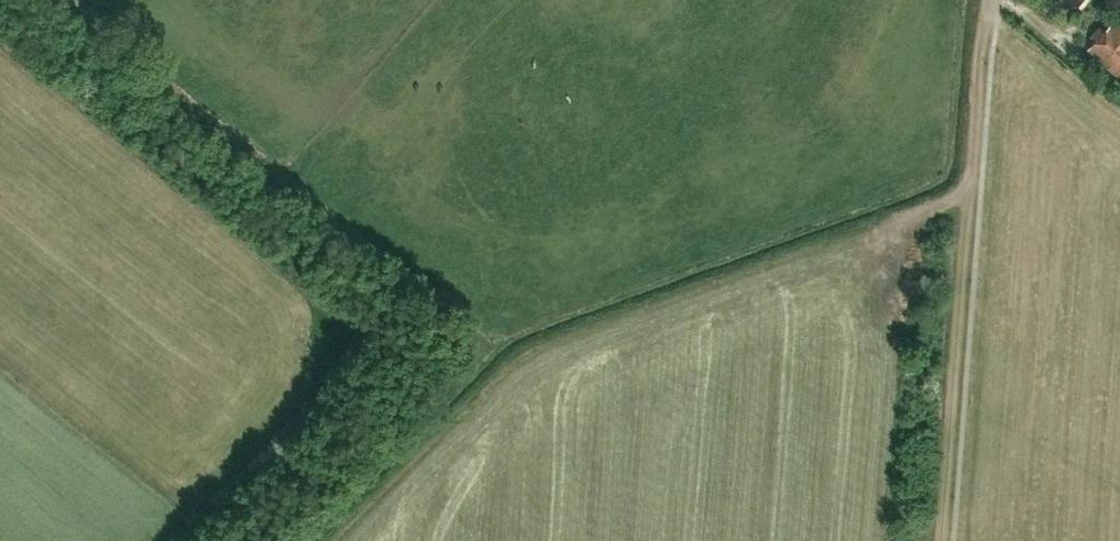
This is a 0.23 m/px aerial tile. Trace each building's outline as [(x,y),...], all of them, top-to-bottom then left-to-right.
[(1113,22),(1112,21),(1105,29),(1104,28),(1099,27),(1092,35),(1093,40),(1095,41),(1088,49),(1119,77),(1119,13),(1113,22)]
